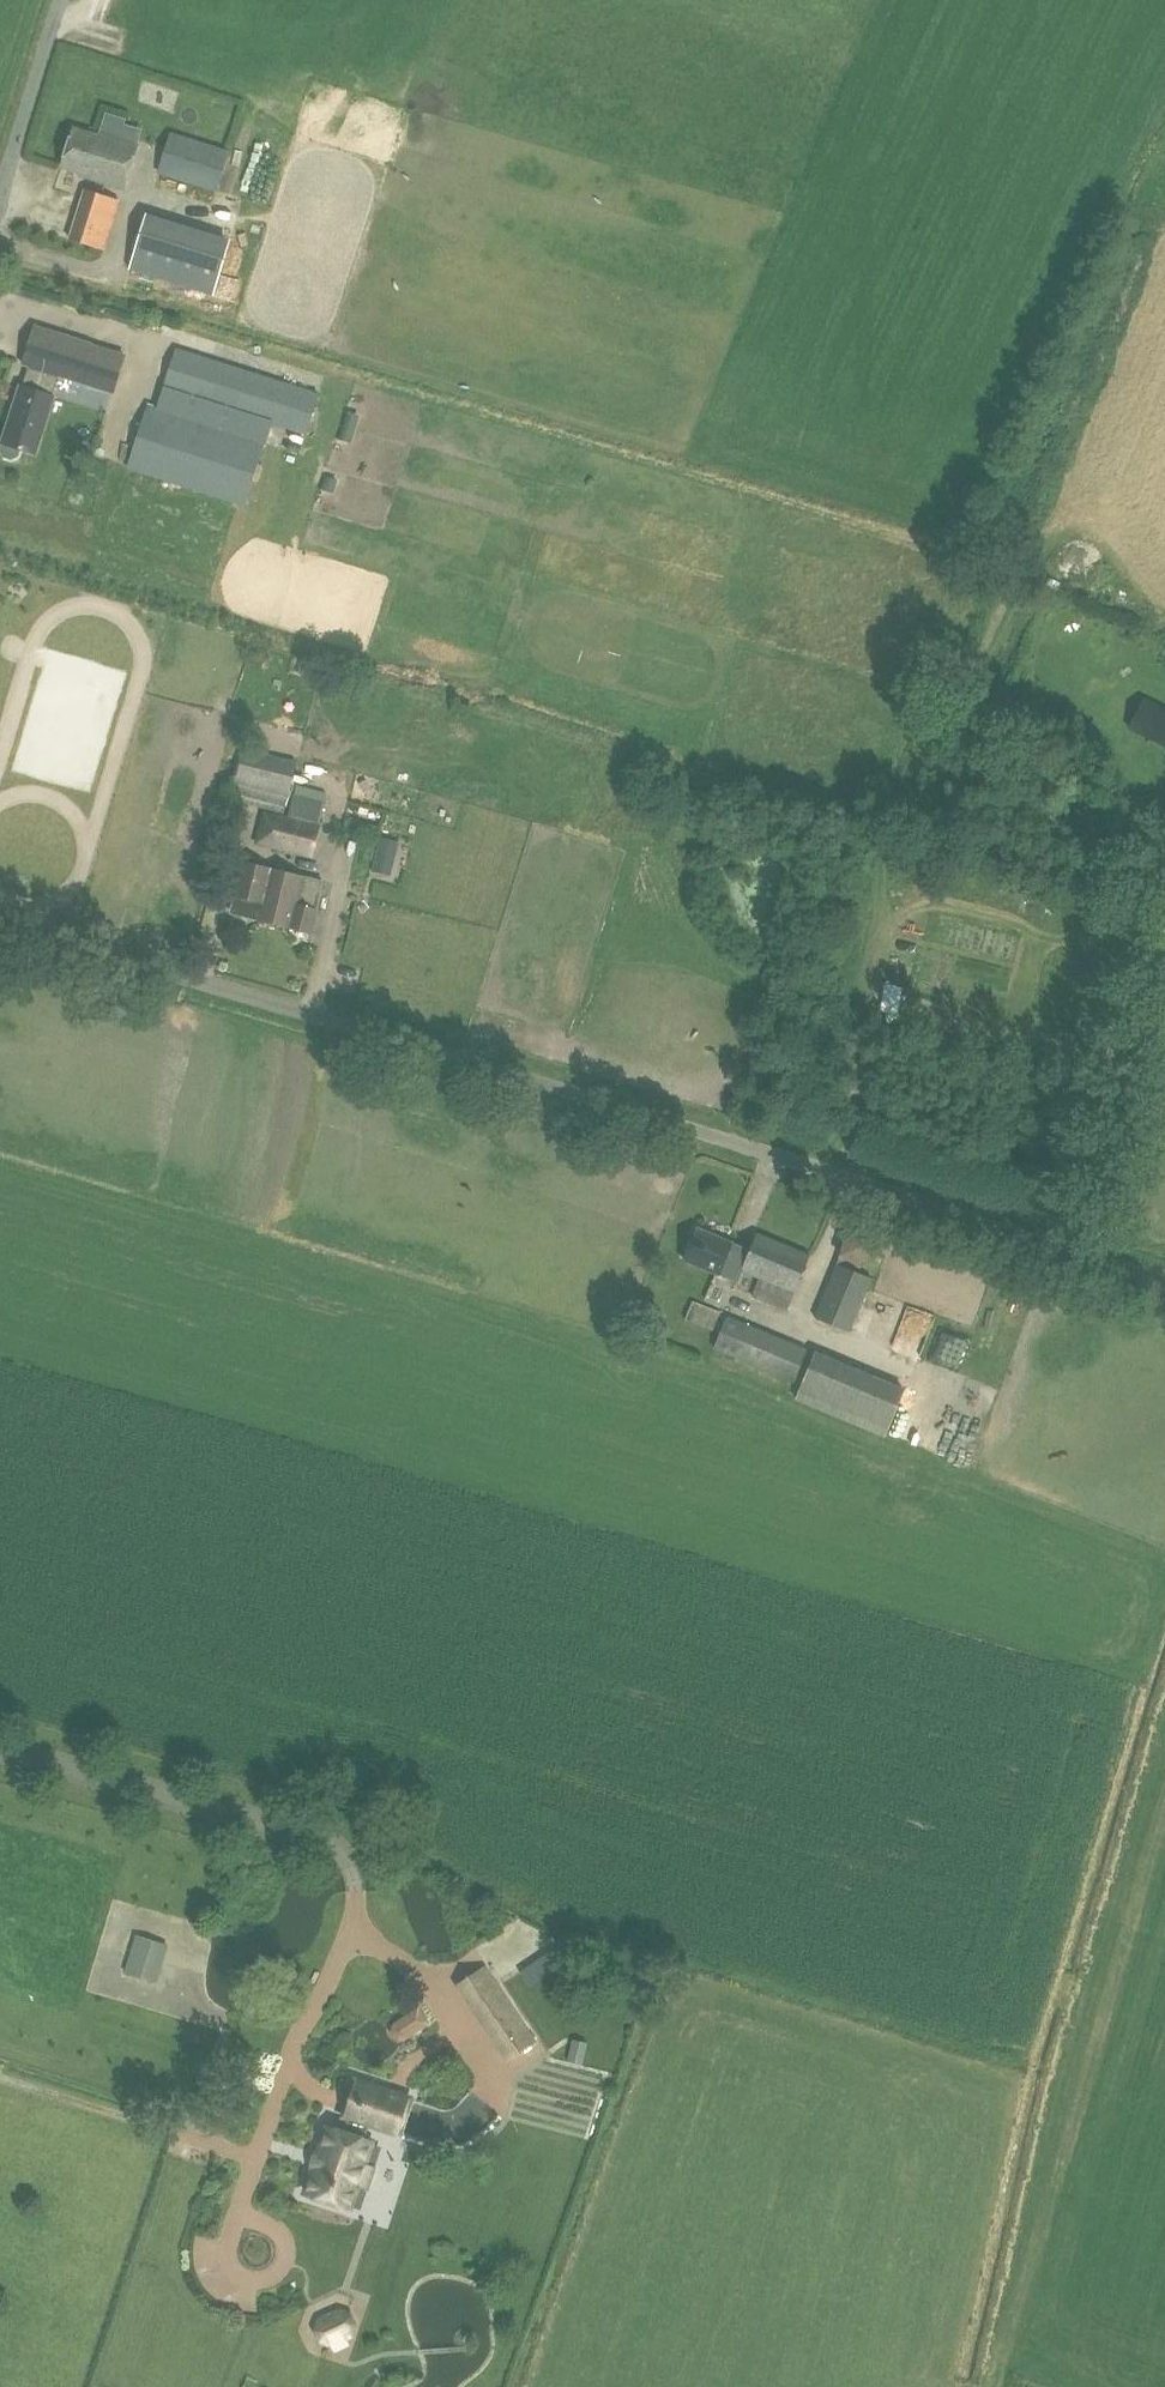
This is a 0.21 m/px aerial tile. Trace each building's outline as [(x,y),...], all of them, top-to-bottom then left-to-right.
[(75,128),(63,168),(80,173),(80,176),(124,189),(137,143),(100,132),(99,135),(75,128)] [(159,172),(215,190),(228,152),(171,134),(159,172)] [(227,218),(237,187),(225,184),(215,214),(227,218)] [(106,249),(120,200),(86,190),(71,239),(106,249)] [(127,269),(186,289),(202,239),(144,219),(127,269)] [(4,456),(12,459),(18,456),(20,449),(35,454),(54,396),(53,396),(60,376),(112,392),(124,355),(36,327),(24,364),(30,366),(24,386),(22,385),(3,443),(4,444),(2,451),(4,456)] [(306,435),(320,394),(176,347),(163,389),(306,435)] [(246,507),(267,442),(148,404),(127,469),(246,507)] [(1153,738),(1164,744),(1164,714),(1153,738)] [(285,813),(297,760),(242,747),(229,799),(285,813)] [(294,794),(288,819),(279,817),(271,848),(313,858),(321,827),(319,827),(325,802),(294,794)] [(398,842),(381,838),(376,856),(393,860),(398,842)] [(244,861),(230,911),(310,932),(324,882),(244,861)] [(724,1267),(741,1274),(742,1271),(759,1277),(752,1295),(790,1309),(811,1256),(757,1236),(751,1251),(697,1230),(686,1260),(722,1274),(724,1267)] [(849,1235),(836,1264),(859,1273),(863,1264),(865,1265),(873,1245),(849,1235)] [(814,1316),(850,1332),(872,1278),(859,1273),(836,1264),(814,1316)] [(925,1345),(940,1302),(915,1292),(899,1335),(925,1345)] [(713,1329),(720,1311),(693,1301),(686,1319),(713,1329)] [(728,1316),(714,1349),(794,1383),(808,1350),(728,1316)] [(795,1399),(885,1437),(905,1389),(816,1351),(795,1399)] [(136,1934),(125,1972),(157,1982),(169,1943),(136,1934)] [(530,1987),(579,1954),(568,1939),(519,1971),(530,1987)] [(455,1984),(507,2062),(538,2042),(486,1963),(455,1984)] [(405,2039),(407,2038),(428,2025),(417,2009),(396,2022),(395,2023),(394,2025),(393,2026),(392,2028),(392,2030),(392,2032),(393,2034),(393,2035),(395,2037),(396,2038),(398,2039),(399,2039),(401,2040),(403,2040),(405,2039)] [(572,2039),(566,2066),(581,2070),(587,2043),(572,2039)] [(357,2180),(372,2143),(383,2147),(383,2149),(400,2156),(411,2130),(383,2118),(383,2116),(340,2098),(313,2162),(357,2180)] [(339,2306),(317,2316),(313,2330),(319,2342),(332,2349),(334,2353),(350,2345),(348,2340),(354,2337),(358,2323),(352,2311),(339,2306)]
